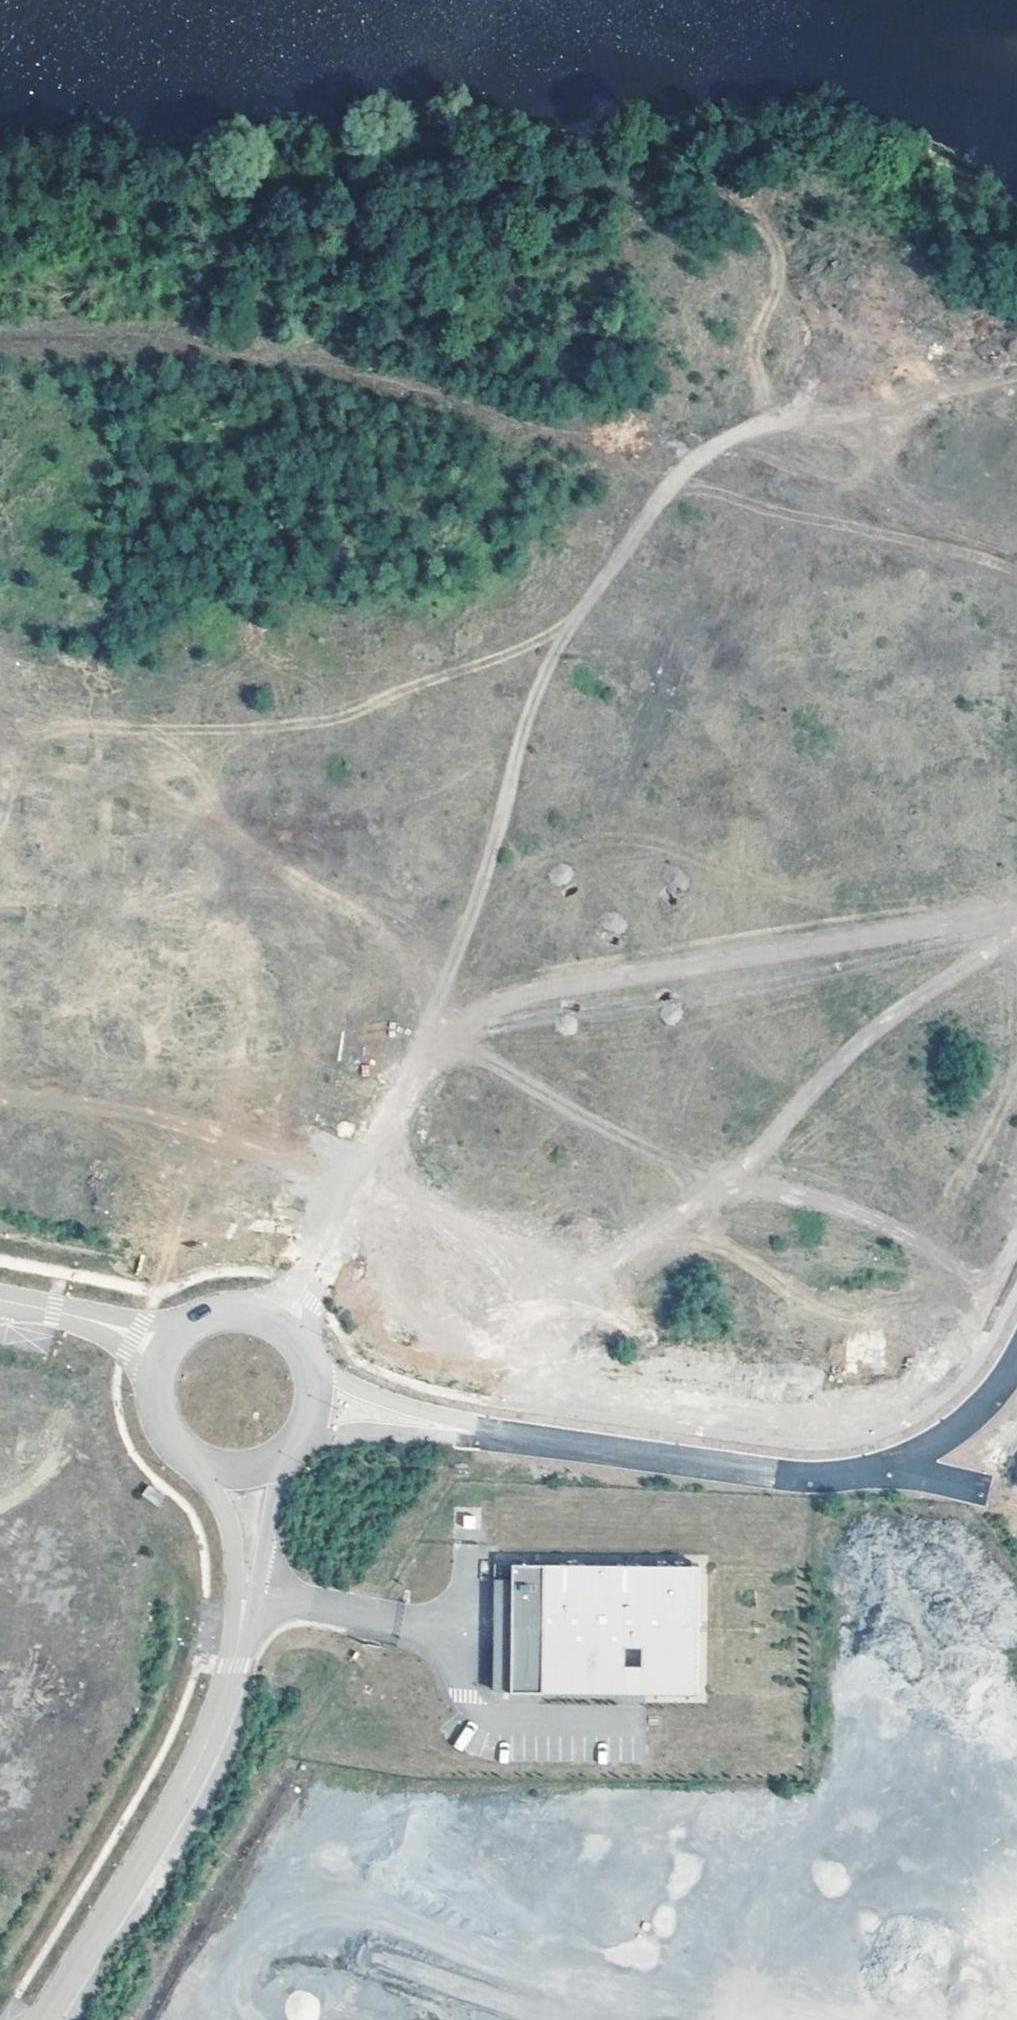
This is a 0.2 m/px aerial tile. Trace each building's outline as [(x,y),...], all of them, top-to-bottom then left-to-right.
[(165,1498),(148,1485),(141,1495),(158,1508),(165,1498)] [(495,1694),(699,1695),(700,1572),(514,1570),(514,1583),(496,1583),(495,1694)]
